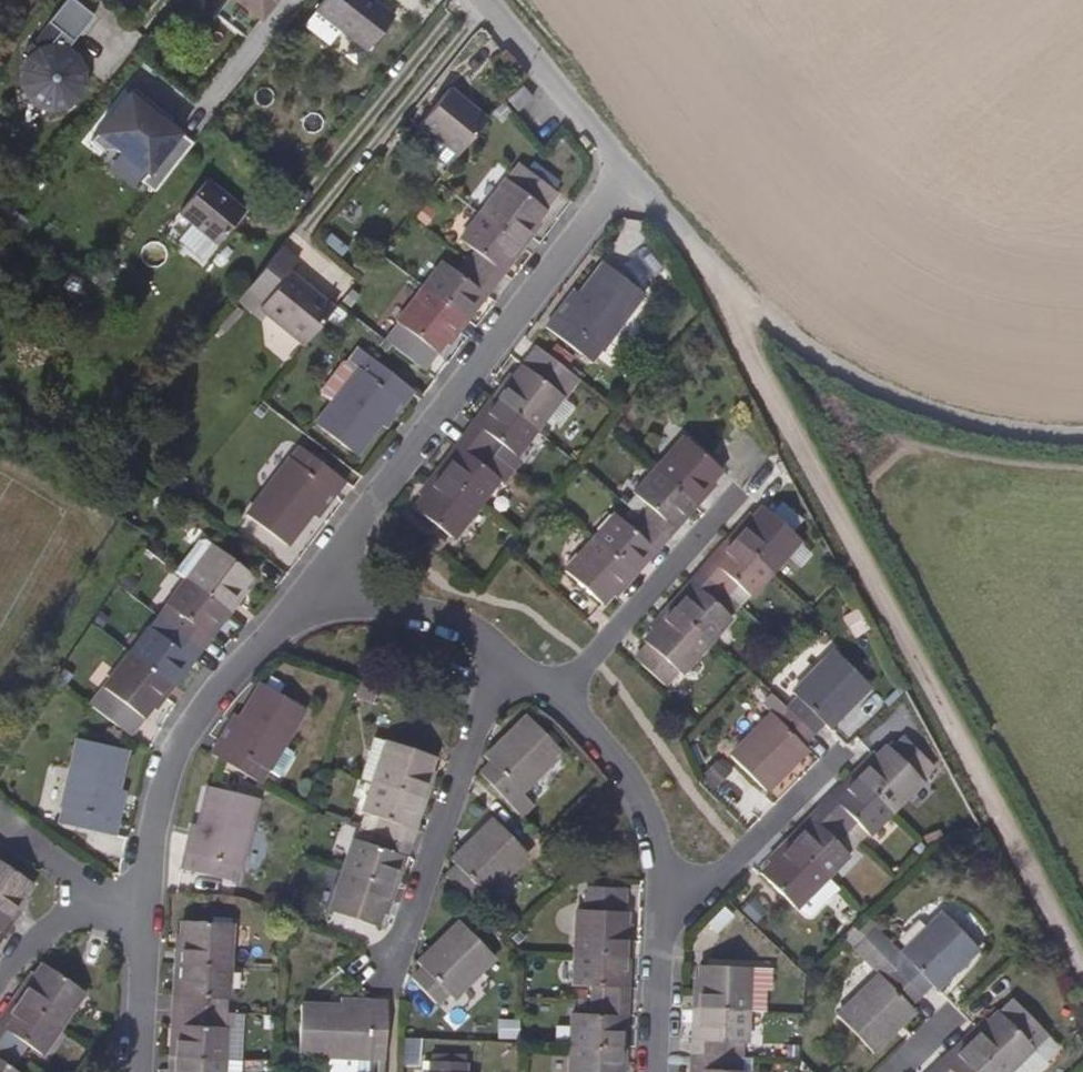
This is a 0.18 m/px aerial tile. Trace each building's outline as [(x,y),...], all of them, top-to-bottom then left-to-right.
[(76,0),(71,0),(53,24),(65,34),(54,47),(48,48),(43,50),(37,54),(34,57),(30,62),(28,67),(26,73),(26,79),(26,85),(28,90),(30,96),(34,101),(38,104),(43,108),(49,110),(55,111),(61,111),(65,110),(71,108),(74,106),(78,104),(82,100),(85,96),(87,92),(88,88),(89,83),(90,79),(89,74),(88,70),(87,66),(85,62),(82,58),(79,55),(76,53),(72,50),(98,16),(76,0)] [(261,19),(237,0),(221,21),(251,43),(267,23),(261,19)] [(237,0),(261,19),(276,0),(237,0)] [(382,7),(373,0),(323,0),(319,6),(316,9),(333,23),(345,33),(354,41),(368,52),(385,30),(394,17),(382,7)] [(529,95),(533,91),(527,83),(523,81),(518,86),(509,92),(514,99),(518,104),(529,95)] [(486,116),(468,101),(456,91),(447,84),(441,91),(429,105),(420,116),(417,120),(426,128),(441,139),(457,152),(470,137),(486,116)] [(173,121),(134,89),(91,141),(102,152),(114,152),(146,178),(141,183),(155,194),(193,144),(169,126),(173,121)] [(534,220),(548,199),(557,189),(542,178),(529,168),(517,159),(491,193),(477,211),(517,241),(521,245),(531,231),(527,228),(534,220)] [(219,243),(246,208),(207,178),(180,212),(194,224),(219,243)] [(509,252),(515,244),(517,241),(477,211),(467,224),(461,231),(460,234),(469,241),(475,245),(466,257),(486,272),(495,279),(504,267),(500,263),(509,252)] [(495,279),(486,272),(466,257),(462,261),(460,265),(457,268),(451,264),(442,257),(438,261),(430,271),(424,280),(434,288),(464,310),(473,299),(478,292),(481,288),(485,292),(489,287),(492,283),(495,279)] [(612,328),(643,289),(622,273),(603,259),(601,262),(587,280),(560,315),(554,310),(545,323),(561,336),(590,358),(612,328)] [(321,322),(332,307),(286,270),(269,290),(256,307),(260,311),(272,321),(298,341),(301,346),(321,322)] [(457,328),(468,314),(464,310),(434,288),(424,280),(421,284),(403,308),(383,334),(406,352),(423,365),(444,337),(453,325),(457,328)] [(576,374),(537,344),(513,374),(505,384),(501,383),(491,395),(495,398),(534,429),(576,374)] [(370,431),(388,409),(397,396),(400,395),(403,399),(413,386),(383,364),(368,352),(366,354),(352,372),(336,394),(327,405),(315,420),(327,429),(343,441),(355,451),(370,431)] [(534,429),(495,398),(476,421),(472,419),(464,430),(493,450),(497,443),(501,440),(515,452),(534,429)] [(500,473),(492,466),(484,461),(493,450),(464,430),(454,441),(459,444),(445,462),(440,468),(453,479),(480,499),(500,473)] [(719,467),(695,445),(683,434),(663,456),(654,466),(690,500),(694,504),(704,492),(700,488),(719,467)] [(302,518),(318,498),(329,484),(334,488),(344,476),(329,464),(299,441),(282,463),(260,492),(247,508),(255,515),(286,538),(302,518)] [(454,534),(480,499),(453,479),(440,468),(436,465),(426,479),(429,482),(413,503),(428,515),(454,534)] [(683,508),(690,500),(654,466),(645,476),(633,490),(647,502),(638,512),(665,536),(670,531),(675,526),(671,522),(672,520),(683,508)] [(799,538),(782,522),(762,505),(750,518),(743,526),(739,522),(729,534),(733,538),(770,570),(799,538)] [(660,542),(665,536),(638,512),(628,522),(614,510),(607,518),(601,525),(594,533),(602,541),(617,553),(627,562),(631,565),(650,545),(654,549),(660,542)] [(631,565),(627,562),(617,553),(602,541),(594,533),(582,547),(564,566),(575,576),(588,589),(601,600),(619,579),(623,580),(624,581),(634,569),(631,565)] [(770,570),(733,538),(714,559),(710,556),(700,567),(716,582),(726,591),(736,581),(750,594),(770,570)] [(250,570),(240,563),(218,547),(210,541),(206,547),(195,561),(184,576),(204,591),(223,606),(228,606),(236,596),(233,593),(236,588),(243,579),(250,570)] [(719,604),(717,602),(726,591),(716,582),(700,567),(689,579),(692,583),(682,595),(678,600),(674,603),(691,619),(711,638),(719,628),(732,615),(719,604)] [(212,620),(223,606),(204,591),(184,576),(177,585),(165,599),(176,608),(180,610),(172,622),(185,632),(200,643),(209,631),(206,627),(212,620)] [(711,638),(691,619),(674,603),(670,601),(660,613),(663,616),(660,620),(653,627),(649,633),(645,637),(649,641),(643,647),(636,654),(654,669),(665,680),(671,674),(674,671),(679,666),(682,670),(693,658),(700,650),(711,638)] [(193,653),(200,643),(185,632),(172,622),(163,633),(149,622),(129,648),(138,655),(158,670),(168,678),(173,672),(178,664),(186,654),(190,656),(193,653)] [(855,692),(866,681),(844,658),(832,647),(825,653),(806,672),(790,688),(794,693),(784,704),(808,729),(817,720),(820,718),(824,723),(842,705),(855,692)] [(164,693),(172,681),(168,678),(158,670),(138,655),(129,648),(113,668),(100,685),(88,699),(101,709),(129,730),(141,712),(144,712),(149,704),(160,689),(164,693)] [(273,750),(300,699),(257,676),(237,712),(223,737),(218,734),(210,748),(222,755),(259,775),(273,750)] [(791,756),(803,744),(799,738),(808,729),(784,704),(773,713),(769,710),(757,721),(746,733),(728,751),(748,771),(762,785),(775,771),(791,756)] [(531,777),(561,748),(556,743),(544,730),(527,712),(505,732),(485,753),(488,757),(478,768),(483,773),(494,785),(503,795),(515,784),(519,789),(531,777)] [(108,814),(116,771),(122,743),(83,736),(73,734),(70,747),(62,787),(56,819),(100,827),(111,830),(112,829),(115,815),(108,814)] [(423,779),(432,752),(399,741),(384,736),(375,763),(370,778),(418,794),(424,795),(427,787),(428,780),(423,779)] [(919,778),(914,771),(930,756),(912,736),(895,751),(885,743),(865,762),(861,759),(851,769),(854,773),(889,808),(904,792),(919,778)] [(889,808),(854,773),(833,794),(829,790),(819,801),(844,827),(854,817),(867,830),(877,820),(889,808)] [(409,821),(417,797),(418,794),(370,778),(364,797),(360,806),(379,813),(374,826),(410,838),(415,824),(409,821)] [(241,849),(248,820),(255,792),(207,781),(197,825),(190,850),(184,849),(180,864),(203,869),(235,876),(241,849)] [(834,837),(835,835),(844,827),(819,801),(808,812),(811,816),(802,825),(790,836),(802,848),(824,872),(834,862),(846,850),(834,837)] [(497,878),(527,849),(494,815),(451,856),(454,860),(445,870),(470,897),(481,886),(484,890),(497,878)] [(390,878),(399,851),(403,852),(405,851),(410,838),(374,826),(373,831),(370,839),(352,833),(342,862),(390,878)] [(824,872),(802,848),(790,836),(787,834),(777,844),(780,847),(760,868),(793,902),(824,872)] [(0,859),(0,912),(5,916),(7,918),(10,919),(19,906),(16,902),(32,880),(0,859)] [(390,894),(395,880),(390,878),(342,862),(335,886),(329,904),(342,909),(374,920),(376,918),(385,893),(390,894)] [(624,937),(625,908),(575,906),(575,929),(574,950),(588,951),(624,952),(629,952),(630,938),(624,937)] [(959,964),(977,946),(956,925),(942,911),(931,921),(916,937),(901,951),(904,956),(893,966),(896,968),(919,994),(927,986),(932,983),(935,988),(959,964)] [(228,952),(229,931),(229,918),(204,916),(181,914),(181,922),(181,934),(180,941),(176,943),(174,959),(179,959),(227,962),(228,952)] [(467,977),(493,953),(457,916),(415,957),(419,961),(408,972),(435,998),(446,989),(451,994),(467,977)] [(910,1002),(919,994),(896,968),(893,966),(866,936),(855,947),(866,958),(878,973),(868,982),(848,1002),(836,1013),(850,1028),(870,1049),(899,1022),(913,1008),(910,1005),(910,1002)] [(622,982),(623,968),(624,952),(588,951),(574,950),(573,962),(572,981),(579,982),(587,982),(591,982),(590,997),(627,997),(628,983),(622,982)] [(207,1005),(208,991),(224,992),(226,991),(227,962),(179,959),(178,970),(177,986),(173,988),(172,1003),(207,1005)] [(67,1013),(83,989),(43,961),(41,963),(25,983),(22,982),(13,994),(17,998),(58,1026),(67,1013)] [(749,1008),(751,964),(714,962),(700,962),(699,990),(694,990),(694,1000),(694,1006),(698,1006),(749,1008)] [(384,1029),(385,996),(370,995),(369,1000),(353,1000),(328,999),(300,997),(298,1027),(297,1047),(324,1049),(357,1050),(382,1052),(383,1050),(384,1029)] [(619,1041),(620,1015),(626,1014),(627,997),(590,997),(589,1009),(571,1009),(569,1040),(619,1041)] [(17,998),(0,1021),(0,1039),(11,1047),(18,1051),(26,1040),(41,1050),(58,1026),(17,998)] [(221,1051),(224,1021),(222,1020),(206,1019),(207,1005),(172,1003),(171,1017),(176,1018),(175,1035),(174,1048),(221,1051)] [(747,1040),(749,1008),(698,1006),(697,1034),(692,1036),(692,1052),(729,1053),(729,1040),(747,1040)] [(1014,1026),(998,1011),(982,1026),(977,1030),(973,1027),(962,1037),(966,1042),(979,1056),(995,1071),(1005,1071),(1007,1070),(1019,1058),(1032,1046),(1014,1026)] [(0,1039),(0,1058),(9,1064),(18,1051),(11,1047),(0,1039)] [(619,1057),(623,1057),(624,1042),(619,1041),(569,1040),(567,1071),(618,1071),(619,1057)] [(979,1056),(966,1042),(951,1055),(944,1062),(941,1059),(930,1068),(933,1071),(995,1071),(979,1056)] [(221,1051),(174,1048),(172,1048),(169,1049),(168,1064),(172,1065),(172,1071),(220,1071),(221,1051)] [(745,1070),(728,1069),(729,1053),(692,1052),(691,1067),(696,1068),(695,1071),(745,1071),(745,1070)] [(9,1064),(0,1058),(0,1071),(20,1071),(9,1064)] [(371,1063),(331,1061),(330,1071),(371,1071),(371,1063)]
